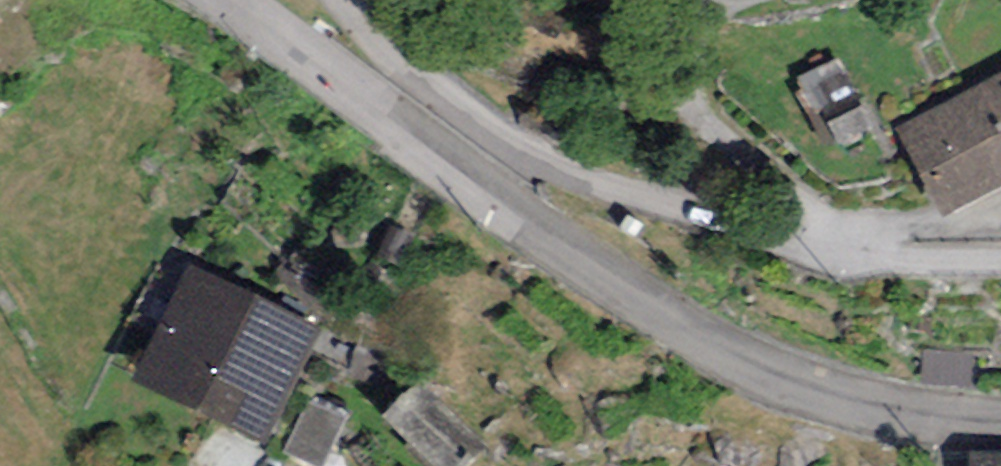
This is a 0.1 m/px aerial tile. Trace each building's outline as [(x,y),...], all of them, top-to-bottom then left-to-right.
[(942,220),(1000,191),(1000,89),(901,138),(942,220)] [(323,334),(190,265),(131,379),(264,448),(323,334)] [(384,414),(437,465),(464,465),(487,443),(421,378),(384,414)] [(967,465),(1000,465),(1000,452),(968,450),(967,465)]
